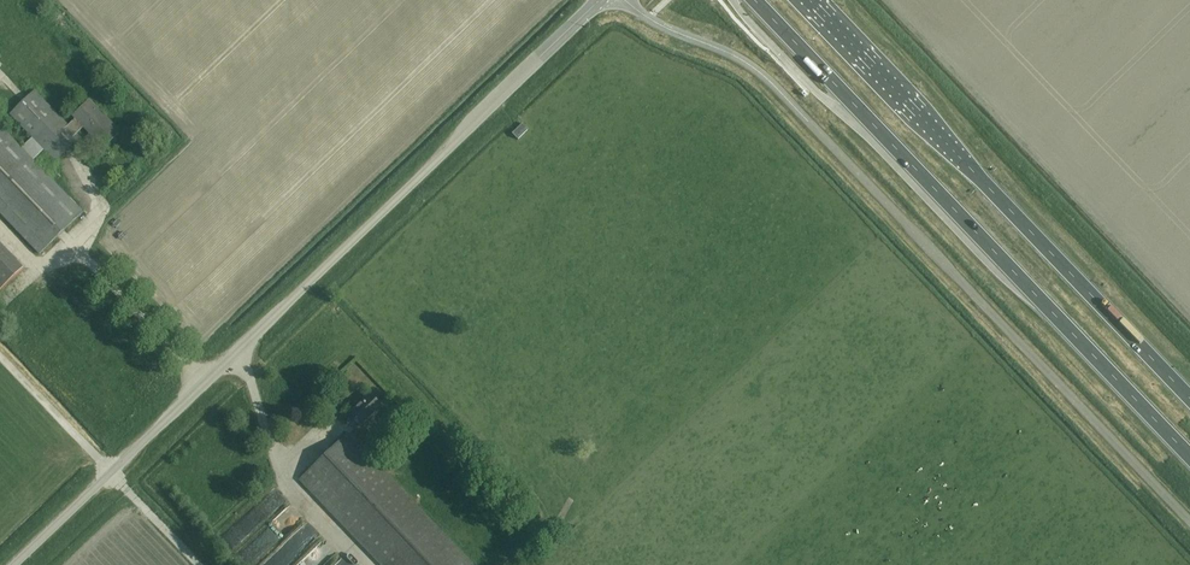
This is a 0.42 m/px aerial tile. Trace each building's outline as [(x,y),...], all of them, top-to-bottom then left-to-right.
[(69,126),(35,91),(29,96),(10,115),(32,137),(26,143),(21,148),(0,126),(0,213),(39,254),(83,212),(33,160),(44,150),(55,161),(80,137),(76,134),(69,126)] [(69,126),(76,134),(84,126),(101,145),(117,130),(89,101),(74,116),(76,119),(69,126)] [(518,140),(528,130),(523,124),(512,134),(518,140)] [(107,182),(117,171),(111,166),(101,177),(107,182)] [(24,268),(0,245),(0,291),(24,269),(24,268)] [(360,424),(349,435),(360,447),(372,436),(364,427),(383,409),(369,394),(349,413),(360,424)] [(360,447),(349,435),(348,435),(301,479),(383,564),(473,564),(360,447)] [(246,563),(270,538),(260,527),(235,553),(246,563)]
